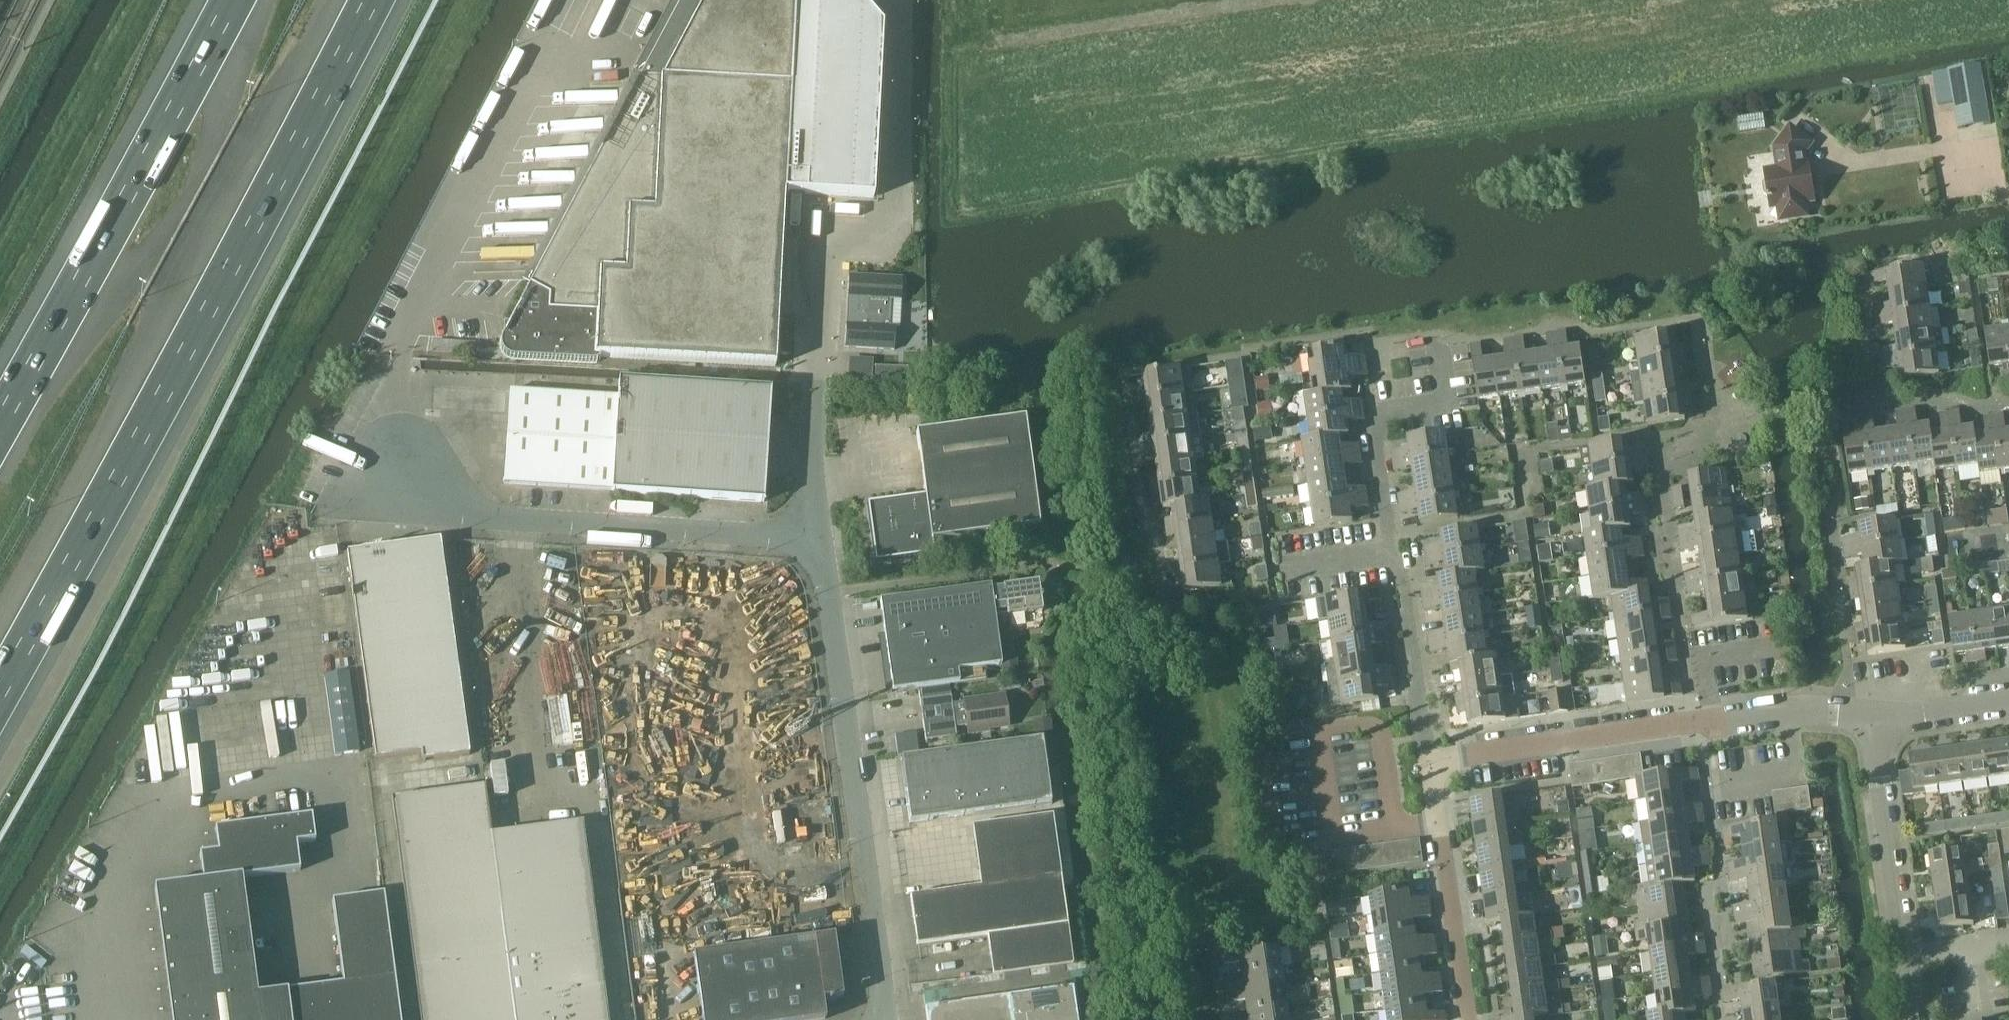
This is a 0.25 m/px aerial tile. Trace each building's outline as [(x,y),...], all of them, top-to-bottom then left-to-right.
[(529,287),(500,341),(500,346),(501,350),(503,353),(505,356),(508,358),(512,359),(517,359),(593,363),(596,363),(597,362),(599,360),(599,359),(599,357),(775,366),(784,193),(874,197),(883,25),(861,0),(672,0),(632,75),(521,282),(529,287)] [(1948,70),(1933,72),(1938,104),(1953,102),(1958,130),(1990,124),(1981,64),(1948,70)] [(1776,151),(1779,168),(1765,170),(1766,182),(1764,184),(1765,195),(1769,197),(1770,206),(1776,205),(1777,219),(1788,217),(1806,214),(1804,201),(1814,199),(1813,193),(1808,164),(1804,164),(1802,154),(1811,142),(1790,127),(1775,147),(1776,151)] [(1870,284),(1887,282),(1889,293),(1927,288),(1924,266),(1928,266),(1927,258),(1896,263),(1897,270),(1869,274),(1870,279),(1870,284)] [(892,299),(903,300),(904,278),(850,275),(846,347),(896,350),(897,328),(891,327),(892,299)] [(1929,309),(1927,288),(1889,293),(1891,305),(1873,307),(1874,317),(1929,309)] [(1894,325),(1895,336),(1942,329),(1939,307),(1929,309),(1874,317),(1876,327),(1894,325)] [(789,354),(790,319),(779,318),(777,354),(789,354)] [(1989,366),(2008,363),(2008,348),(2006,325),(1983,329),(1989,366)] [(1897,348),(1879,350),(1881,360),(1935,352),(1936,352),(1945,351),(1942,329),(1895,336),(1897,348)] [(1568,347),(1565,330),(1555,331),(1563,386),(1585,383),(1579,345),(1568,347)] [(1548,350),(1536,352),(1542,390),(1563,386),(1555,331),(1546,333),(1548,350)] [(1980,347),(1977,331),(1967,332),(1970,348),(1980,347)] [(1635,338),(1638,360),(1684,353),(1683,346),(1674,348),(1672,333),(1635,338)] [(1525,353),(1523,336),(1512,337),(1520,393),(1542,390),(1536,352),(1525,353)] [(1505,356),(1494,358),(1499,396),(1520,393),(1512,337),(1502,339),(1505,356)] [(1327,349),(1307,352),(1310,373),(1365,365),(1364,355),(1347,358),(1344,338),(1326,341),(1327,349)] [(1477,400),(1499,396),(1494,358),(1482,360),(1480,342),(1469,344),(1477,400)] [(1588,345),(1589,359),(1600,358),(1598,344),(1588,345)] [(1939,374),(1936,352),(1935,352),(1881,360),(1882,370),(1900,368),(1901,379),(1939,374)] [(1631,373),(1633,383),(1679,376),(1676,362),(1685,360),(1684,353),(1638,360),(1639,371),(1631,373)] [(851,354),(850,376),(873,377),(874,355),(851,354)] [(1240,359),(1224,362),(1228,385),(1244,383),(1240,359)] [(1365,365),(1310,373),(1313,394),(1342,390),(1342,392),(1351,390),(1349,378),(1367,375),(1365,365)] [(909,382),(909,368),(877,366),(876,380),(909,382)] [(1145,390),(1137,391),(1138,398),(1185,391),(1183,378),(1192,377),(1190,367),(1181,368),(1143,373),(1145,390)] [(1591,375),(1593,389),(1603,387),(1601,373),(1591,375)] [(1689,389),(1681,390),(1679,376),(1633,383),(1630,383),(1633,404),(1690,396),(1689,389)] [(1263,379),(1254,381),(1256,392),(1270,390),(1268,379),(1263,379)] [(620,397),(614,490),(613,492),(765,502),(772,390),(621,380),(620,397)] [(1244,383),(1228,385),(1232,409),(1242,407),(1247,406),(1244,383)] [(1593,389),(1595,402),(1606,400),(1603,387),(1593,389)] [(506,483),(614,490),(620,397),(512,390),(506,483)] [(1313,394),(1304,395),(1308,418),(1362,409),(1361,400),(1344,402),(1342,392),(1342,390),(1313,394)] [(1185,391),(1138,398),(1139,408),(1147,406),(1150,421),(1198,414),(1197,404),(1187,405),(1185,391)] [(1683,404),(1691,403),(1690,396),(1633,404),(1644,403),(1647,424),(1685,419),(1683,404)] [(1273,403),(1258,405),(1261,422),(1275,420),(1273,403)] [(1242,407),(1232,409),(1234,423),(1244,421),(1242,407)] [(1914,408),(1905,410),(1913,465),(1934,462),(1935,462),(1931,433),(1930,424),(1917,426),(1914,408)] [(1362,409),(1308,418),(1311,438),(1311,439),(1339,434),(1339,435),(1348,434),(1347,422),(1357,420),(1364,419),(1362,409)] [(1898,429),(1886,431),(1891,468),(1913,465),(1905,410),(1895,411),(1898,429)] [(1959,411),(1949,413),(1957,468),(1978,465),(1979,465),(1975,436),(1975,435),(1974,427),(1962,429),(1960,420),(1959,411)] [(1931,433),(1935,462),(1934,462),(1936,471),(1957,468),(1949,413),(1940,414),(1939,414),(1942,432),(1931,433)] [(1994,415),(2002,471),(2008,470),(2008,431),(2006,432),(2003,413),(1994,415)] [(1152,435),(1142,437),(1144,444),(1201,436),(1198,414),(1150,421),(1152,435)] [(1872,414),(1863,416),(1871,471),(1891,468),(1886,431),(1874,433),(1872,415),(1872,414)] [(1975,435),(1975,436),(1979,465),(1978,465),(1979,474),(2002,471),(1994,415),(1984,416),(1987,434),(1975,435)] [(935,555),(933,539),(1040,525),(1025,416),(916,431),(924,495),(909,497),(903,493),(896,494),(896,499),(867,503),(875,563),(935,555)] [(1854,436),(1843,438),(1849,475),(1871,471),(1863,416),(1851,417),(1854,436)] [(1608,417),(1598,418),(1599,432),(1610,430),(1608,417)] [(1558,423),(1547,424),(1549,442),(1559,441),(1571,439),(1570,427),(1559,428),(1558,423)] [(1266,428),(1254,430),(1256,442),(1268,441),(1266,428)] [(1409,448),(1391,451),(1393,460),(1448,452),(1445,430),(1407,436),(1409,448)] [(1311,438),(1301,439),(1305,462),(1360,453),(1359,443),(1341,446),(1339,435),(1339,434),(1311,439),(1311,438)] [(1201,436),(1144,444),(1145,451),(1154,450),(1156,465),(1204,457),(1201,436)] [(1236,438),(1238,452),(1249,451),(1247,437),(1236,438)] [(1589,447),(1580,448),(1583,469),(1592,467),(1648,459),(1646,449),(1628,452),(1626,440),(1589,445),(1589,447)] [(1251,463),(1249,451),(1238,452),(1240,465),(1241,473),(1252,472),(1251,463)] [(1451,474),(1448,452),(1393,460),(1394,471),(1412,468),(1414,480),(1451,474)] [(1360,453),(1305,462),(1308,484),(1345,478),(1344,466),(1361,463),(1360,453)] [(1158,477),(1150,479),(1151,487),(1198,480),(1195,459),(1204,457),(1156,465),(1158,477)] [(1648,459),(1592,467),(1592,469),(1595,488),(1596,489),(1624,484),(1624,486),(1633,484),(1632,472),(1649,469),(1648,459)] [(1726,469),(1689,474),(1692,497),(1729,491),(1726,469)] [(1253,479),(1252,472),(1241,473),(1242,481),(1244,494),(1255,492),(1253,479)] [(1398,493),(1399,503),(1454,495),(1451,474),(1414,480),(1416,491),(1398,493)] [(1345,478),(1308,484),(1311,505),(1366,496),(1365,486),(1347,489),(1345,478)] [(1198,480),(1151,487),(1152,493),(1161,492),(1163,508),(1171,507),(1171,505),(1201,501),(1201,500),(1198,480)] [(1595,488),(1587,489),(1590,511),(1645,502),(1644,494),(1644,493),(1626,496),(1624,486),(1624,484),(1596,489),(1595,488)] [(1263,491),(1263,493),(1264,499),(1289,495),(1295,495),(1294,486),(1288,487),(1263,491)] [(1681,487),(1672,489),(1673,499),(1683,498),(1681,487)] [(1733,513),(1729,491),(1692,497),(1695,518),(1733,513)] [(1246,508),(1257,506),(1255,492),(1244,494),(1246,508)] [(1420,523),(1458,517),(1454,495),(1399,503),(1401,513),(1419,511),(1420,523)] [(1366,496),(1311,505),(1314,526),(1352,520),(1350,508),(1368,506),(1366,496)] [(1868,497),(1855,499),(1856,511),(1869,509),(1868,497)] [(1685,508),(1683,498),(1673,499),(1675,509),(1685,508)] [(1173,519),(1165,520),(1166,528),(1213,521),(1209,499),(1201,500),(1201,501),(1171,505),(1171,507),(1173,519)] [(1645,502),(1590,511),(1594,532),(1594,533),(1621,529),(1622,530),(1631,528),(1629,516),(1646,513),(1647,513),(1645,502)] [(1544,505),(1533,506),(1534,518),(1546,516),(1544,505)] [(1987,512),(1989,526),(2008,523),(2008,522),(2007,509),(1987,512)] [(1678,532),(1679,542),(1736,534),(1733,513),(1695,518),(1697,529),(1678,532)] [(1934,514),(1914,516),(1915,521),(1926,519),(1928,536),(1937,535),(1934,514)] [(1860,536),(1842,538),(1843,548),(1899,539),(1896,518),(1858,524),(1860,536)] [(1213,521),(1166,528),(1167,535),(1175,534),(1177,549),(1216,543),(1216,544),(1226,542),(1224,531),(1214,533),(1213,521)] [(1249,524),(1251,537),(1262,536),(1259,522),(1249,524)] [(1549,523),(1534,525),(1536,539),(1551,537),(1549,523)] [(1441,544),(1424,547),(1426,556),(1480,548),(1477,526),(1460,529),(1440,532),(1441,544)] [(1594,532),(1584,534),(1587,556),(1643,547),(1642,538),(1623,541),(1622,530),(1621,529),(1594,533),(1594,532)] [(1746,556),(1743,533),(1736,534),(1679,542),(1681,552),(1699,549),(1701,561),(1739,555),(1739,557),(1746,556)] [(1264,549),(1262,536),(1251,537),(1253,551),(1264,549)] [(348,551),(348,553),(375,757),(421,751),(423,760),(469,754),(440,539),(348,551)] [(1902,561),(1899,539),(1843,548),(1845,558),(1863,555),(1865,567),(1894,563),(1902,561)] [(1179,563),(1171,564),(1173,571),(1219,564),(1230,563),(1227,542),(1226,542),(1216,544),(1216,543),(1177,549),(1179,563)] [(1551,544),(1537,546),(1538,552),(1540,563),(1554,561),(1551,544)] [(1643,547),(1587,556),(1590,577),(1628,571),(1626,560),(1645,557),(1643,547)] [(1480,548),(1426,556),(1427,566),(1444,563),(1446,574),(1446,575),(1475,570),(1475,572),(1484,570),(1480,548)] [(1742,577),(1739,557),(1739,555),(1701,561),(1703,572),(1685,574),(1686,585),(1742,577)] [(1934,571),(1933,557),(1922,558),(1924,572),(1934,571)] [(1857,582),(1849,583),(1850,591),(1897,584),(1894,563),(1865,567),(1855,568),(1857,582)] [(1998,563),(1985,564),(1986,575),(2000,573),(1998,563)] [(1219,564),(1173,571),(1173,578),(1182,577),(1184,592),(1232,585),(1230,573),(1220,574),(1219,564)] [(1985,564),(1971,566),(1973,577),(1986,575),(1985,564)] [(1255,567),(1257,581),(1268,579),(1266,565),(1255,567)] [(1942,571),(1943,581),(1957,580),(1956,569),(1942,571)] [(1440,588),(1422,591),(1423,600),(1478,592),(1475,572),(1475,570),(1446,575),(1446,574),(1438,576),(1440,588)] [(1628,571),(1590,577),(1594,599),(1612,596),(1612,595),(1631,592),(1631,591),(1648,588),(1647,581),(1629,583),(1628,571)] [(1706,592),(1707,603),(1745,598),(1742,577),(1686,585),(1687,594),(1706,592)] [(1011,586),(992,588),(997,617),(1043,610),(1039,581),(1011,584),(1011,586)] [(1900,606),(1897,584),(1850,591),(1851,598),(1860,597),(1862,611),(1900,606)] [(950,684),(986,680),(984,667),(1003,665),(1000,646),(997,617),(992,588),(992,585),(881,600),(891,680),(893,692),(919,688),(950,684)] [(1926,588),(1928,601),(1939,600),(1937,586),(1926,588)] [(1631,592),(1612,595),(1612,596),(1615,617),(1652,611),(1661,610),(1670,608),(1669,598),(1659,600),(1650,602),(1649,590),(1648,588),(1631,591),(1631,592)] [(1325,597),(1316,599),(1319,621),(1328,620),(1328,619),(1366,613),(1364,602),(1373,601),(1382,599),(1380,589),(1373,590),(1325,597)] [(1478,592),(1423,600),(1425,611),(1442,608),(1444,619),(1481,613),(1478,592)] [(1692,628),(1748,620),(1745,598),(1707,603),(1709,615),(1691,618),(1692,628)] [(1941,613),(1939,600),(1928,601),(1930,615),(1941,613)] [(1855,626),(1856,634),(1903,627),(1900,606),(1862,611),(1864,625),(1855,626)] [(1672,619),(1670,609),(1661,610),(1662,620),(1672,619)] [(1992,612),(1997,649),(2008,648),(2008,609),(1992,612)] [(1652,611),(1615,617),(1618,638),(1655,632),(1652,611)] [(1957,611),(1948,613),(1955,656),(1968,654),(1970,663),(1977,661),(1971,615),(1958,617),(1957,611)] [(1992,612),(1971,615),(1977,661),(1985,660),(1984,652),(1997,649),(1992,612)] [(1366,613),(1328,619),(1328,620),(1332,641),(1387,632),(1385,622),(1373,624),(1368,625),(1366,613)] [(1446,630),(1428,633),(1429,643),(1484,635),(1481,613),(1444,619),(1446,630)] [(1282,616),(1273,617),(1274,621),(1275,628),(1284,626),(1282,616)] [(1289,627),(1283,628),(1275,629),(1278,649),(1292,647),(1289,627)] [(1868,654),(1906,648),(1903,627),(1856,634),(1857,641),(1866,639),(1868,654)] [(1943,629),(1932,631),(1934,644),(1945,642),(1943,629)] [(1332,641),(1321,642),(1325,663),(1335,662),(1373,656),(1371,644),(1373,644),(1388,642),(1387,632),(1332,641)] [(1655,632),(1618,638),(1622,660),(1659,655),(1655,632)] [(1484,635),(1429,643),(1431,653),(1449,651),(1451,662),(1488,657),(1488,656),(1484,635)] [(1665,643),(1667,653),(1677,651),(1675,641),(1665,643)] [(1000,646),(1003,665),(1004,674),(1019,672),(1017,653),(1014,654),(1013,644),(1000,646)] [(1669,663),(1679,662),(1677,651),(1667,653),(1669,663)] [(1488,657),(1451,662),(1452,669),(1461,668),(1463,682),(1500,676),(1497,654),(1488,656),(1488,657)] [(1549,656),(1551,670),(1562,668),(1560,655),(1549,656)] [(1659,655),(1622,660),(1625,681),(1662,676),(1659,655)] [(1335,662),(1325,663),(1328,685),(1393,675),(1392,665),(1375,668),(1373,658),(1373,656),(1335,662)] [(1564,682),(1562,668),(1551,670),(1553,683),(1564,682)] [(1271,686),(1283,684),(1281,671),(1269,673),(1271,686)] [(349,672),(325,675),(336,755),(360,752),(349,672)] [(1393,675),(1328,685),(1331,707),(1342,706),(1373,701),(1380,700),(1378,687),(1395,685),(1393,675)] [(1465,696),(1456,698),(1457,705),(1503,698),(1500,676),(1463,682),(1465,696)] [(1662,676),(1625,681),(1628,703),(1665,697),(1662,676)] [(919,688),(921,699),(952,695),(950,684),(919,688)] [(1674,696),(1683,695),(1681,684),(1672,685),(1674,696)] [(1565,690),(1549,692),(1553,713),(1568,711),(1565,690)] [(952,695),(921,699),(927,740),(957,736),(956,729),(969,728),(970,730),(1010,725),(1005,694),(965,700),(952,701),(952,695)] [(1299,694),(1286,696),(1288,705),(1301,703),(1299,694)] [(1503,698),(1457,705),(1458,712),(1467,711),(1469,726),(1507,720),(1518,718),(1515,696),(1503,698)] [(1054,735),(1053,721),(1033,723),(1035,737),(1054,735)] [(919,753),(916,732),(895,735),(898,756),(919,753)] [(1044,738),(902,756),(911,822),(1053,804),(1044,738)] [(1983,745),(1988,778),(2008,775),(2008,752),(2007,741),(1983,745)] [(1983,745),(1959,748),(1963,782),(1988,778),(1983,745)] [(1959,748),(1934,752),(1939,786),(1963,782),(1959,748)] [(1911,771),(1899,773),(1902,796),(1926,793),(1925,788),(1939,786),(1934,752),(1933,752),(1931,751),(1923,752),(1922,754),(1908,756),(1911,771)] [(1644,777),(1641,754),(1628,755),(1632,779),(1644,777)] [(1620,780),(1632,779),(1628,755),(1616,757),(1620,780)] [(1605,759),(1608,782),(1620,780),(1616,757),(1605,759)] [(1596,784),(1608,782),(1605,759),(1593,761),(1596,784)] [(1581,762),(1585,786),(1596,784),(1593,761),(1581,762)] [(1572,787),(1585,786),(1581,762),(1569,764),(1572,787)] [(1683,772),(1637,779),(1639,801),(1647,800),(1684,794),(1682,781),(1699,779),(1698,770),(1683,772)] [(482,785),(393,797),(401,860),(402,869),(494,857),(490,833),(488,833),(482,785)] [(1811,809),(1808,786),(1796,788),(1799,811),(1811,809)] [(1796,788),(1784,789),(1787,813),(1799,811),(1796,788)] [(1775,814),(1787,813),(1784,789),(1772,791),(1775,814)] [(1502,794),(1470,798),(1474,823),(1506,818),(1506,820),(1521,818),(1520,809),(1505,811),(1502,794)] [(1684,794),(1647,800),(1650,821),(1704,813),(1703,804),(1686,806),(1684,794)] [(1567,800),(1557,802),(1558,814),(1569,812),(1567,800)] [(1592,808),(1576,810),(1579,831),(1595,828),(1592,808)] [(2000,813),(2002,824),(2008,823),(2008,812),(2000,813)] [(1650,821),(1640,822),(1643,843),(1653,842),(1689,836),(1687,824),(1705,821),(1704,813),(1650,821)] [(1970,829),(1995,825),(1993,814),(1969,818),(1970,829)] [(155,887),(172,1019),(401,1019),(384,894),(332,900),(343,983),(258,994),(243,878),(301,870),(297,843),(316,841),(312,815),(216,828),(218,851),(200,854),(203,881),(155,887)] [(973,826),(981,886),(981,887),(1062,876),(1054,815),(973,826)] [(1506,818),(1474,823),(1477,848),(1509,843),(1510,845),(1525,843),(1523,834),(1508,836),(1506,820),(1506,818)] [(1969,818),(1951,821),(1953,831),(1970,829),(1969,818)] [(490,833),(494,857),(500,905),(515,1019),(609,1019),(589,860),(584,821),(490,833)] [(1755,825),(1723,829),(1725,839),(1743,837),(1745,849),(1779,844),(1775,822),(1755,825)] [(1944,822),(1929,824),(1930,835),(1946,832),(1944,822)] [(1653,842),(1643,843),(1643,844),(1646,860),(1646,865),(1710,855),(1709,846),(1691,849),(1689,836),(1653,842)] [(1423,861),(1420,838),(1408,840),(1411,863),(1423,861)] [(1400,864),(1411,863),(1408,840),(1396,842),(1400,864)] [(1384,844),(1388,866),(1400,864),(1396,842),(1384,844)] [(1598,842),(1580,844),(1581,852),(1591,851),(1599,850),(1598,842)] [(1509,843),(1477,848),(1481,872),(1513,868),(1513,869),(1568,861),(1567,857),(1546,860),(1545,857),(1527,860),(1525,843),(1510,845),(1509,843)] [(1376,868),(1388,866),(1384,844),(1372,846),(1376,868)] [(1746,862),(1728,865),(1729,873),(1782,865),(1781,860),(1779,844),(1745,849),(1746,860),(1746,862)] [(1963,849),(1929,854),(1930,860),(1932,878),(1991,869),(2002,868),(2001,860),(1999,844),(1988,846),(1990,859),(1984,860),(1965,863),(1964,860),(1963,849)] [(1364,870),(1373,869),(1376,868),(1372,846),(1360,848),(1364,870)] [(1352,872),(1364,870),(1360,848),(1348,849),(1352,872)] [(1348,849),(1336,851),(1340,874),(1352,872),(1348,849)] [(1324,853),(1328,876),(1340,874),(1336,851),(1324,853)] [(1581,852),(1584,874),(1594,873),(1591,851),(1581,852)] [(1710,855),(1646,865),(1649,886),(1660,884),(1660,885),(1684,882),(1684,883),(1696,881),(1693,866),(1712,864),(1711,860),(1710,855)] [(494,857),(402,869),(408,918),(500,905),(494,857)] [(1572,878),(1570,864),(1558,866),(1560,880),(1572,878)] [(1782,865),(1729,873),(1730,882),(1748,880),(1750,891),(1785,886),(1782,865)] [(1513,868),(1481,872),(1485,897),(1516,892),(1517,894),(1532,892),(1530,884),(1516,886),(1513,869),(1513,868)] [(2002,868),(1991,869),(1991,871),(1995,894),(2005,893),(2002,868)] [(1594,873),(1584,874),(1587,894),(1589,894),(1597,893),(1610,891),(1608,876),(1595,878),(1594,873)] [(1966,873),(1932,878),(1936,903),(1970,898),(1966,873)] [(989,935),(994,975),(1073,964),(1074,964),(1062,876),(981,887),(981,886),(911,895),(918,944),(989,935)] [(1649,886),(1630,889),(1631,900),(1635,899),(1637,911),(1644,910),(1687,904),(1684,883),(1684,882),(1660,885),(1660,884),(1649,886)] [(1752,904),(1734,907),(1735,916),(1788,908),(1785,886),(1750,891),(1752,904)] [(1370,896),(1373,915),(1431,907),(1429,898),(1411,901),(1410,890),(1370,896)] [(1516,892),(1485,897),(1488,922),(1501,920),(1533,915),(1535,914),(1533,905),(1519,908),(1517,894),(1516,892)] [(1993,895),(1997,920),(2008,919),(2005,893),(1995,894),(1995,895),(1993,895)] [(1970,898),(1936,903),(1940,928),(1974,923),(1979,922),(1977,910),(1972,911),(1970,898)] [(1346,900),(1325,903),(1328,918),(1348,915),(1346,900)] [(1638,922),(1635,922),(1636,932),(1690,925),(1687,904),(1644,910),(1637,911),(1638,922)] [(408,918),(422,1019),(515,1019),(500,905),(408,918)] [(1373,915),(1373,917),(1376,934),(1415,928),(1414,920),(1432,917),(1431,907),(1373,915)] [(1788,908),(1735,916),(1736,925),(1748,924),(1750,935),(1802,928),(1801,920),(1790,921),(1788,908)] [(1533,915),(1501,920),(1505,946),(1537,941),(1538,942),(1552,940),(1551,931),(1536,933),(1533,915)] [(1838,921),(1824,923),(1825,931),(1839,930),(1838,921)] [(1348,924),(1330,927),(1332,940),(1350,937),(1348,924)] [(1690,925),(1636,932),(1637,941),(1649,939),(1650,951),(1704,944),(1703,935),(1692,937),(1690,925)] [(1417,939),(1415,928),(1376,934),(1379,954),(1436,946),(1434,936),(1417,939)] [(1802,928),(1750,935),(1753,956),(1794,950),(1801,949),(1799,938),(1804,938),(1802,928)] [(704,1019),(815,1019),(826,1018),(823,999),(843,996),(835,935),(767,944),(767,940),(740,944),(741,948),(695,954),(704,1019)] [(1339,940),(1331,941),(1334,960),(1342,959),(1339,940)] [(1537,941),(1505,946),(1509,970),(1541,965),(1541,966),(1556,964),(1554,955),(1540,957),(1538,942),(1537,941)] [(1704,944),(1650,951),(1654,973),(1689,968),(1687,956),(1705,953),(1704,944)] [(1379,954),(1381,974),(1421,968),(1420,958),(1437,955),(1436,946),(1379,954)] [(1224,965),(1242,963),(1244,973),(1284,967),(1281,947),(1223,955),(1224,965)] [(1794,950),(1753,956),(1756,979),(1808,972),(1807,961),(1802,962),(1801,949),(1794,950)] [(1087,976),(1085,964),(1073,965),(1073,964),(994,975),(909,986),(910,995),(923,994),(925,1008),(927,1008),(928,1019),(1077,1019),(1073,989),(1088,988),(1087,976)] [(1541,965),(1509,970),(1512,994),(1544,989),(1544,990),(1559,988),(1558,979),(1544,982),(1541,966),(1541,965)] [(1227,985),(1229,994),(1286,985),(1284,967),(1244,973),(1245,982),(1227,985)] [(1600,982),(1613,980),(1611,967),(1598,969),(1600,982)] [(1421,968),(1381,974),(1384,993),(1442,984),(1440,974),(1422,977),(1421,968)] [(1689,968),(1654,973),(1657,995),(1710,988),(1709,978),(1691,981),(1689,968)] [(1384,993),(1387,1011),(1427,1005),(1425,995),(1443,993),(1442,984),(1384,993)] [(1289,1004),(1286,985),(1229,994),(1230,1004),(1247,1001),(1249,1010),(1289,1004)] [(1742,989),(1722,992),(1723,1002),(1741,1000),(1743,1012),(1779,1006),(1775,985),(1742,989)] [(1843,986),(1835,988),(1836,998),(1844,997),(1843,986)] [(1710,988),(1657,995),(1659,1014),(1660,1016),(1684,1013),(1684,1014),(1695,1012),(1693,998),(1711,996),(1710,988)] [(1544,989),(1512,994),(1516,1019),(1535,1016),(1535,1015),(1548,1013),(1548,1017),(1563,1014),(1561,1004),(1547,1006),(1544,990),(1544,989)] [(1289,1004),(1249,1010),(1250,1019),(1291,1019),(1289,1004)] [(1428,1015),(1427,1005),(1387,1011),(1388,1019),(1447,1019),(1446,1012),(1428,1015)] [(1779,1006),(1743,1012),(1744,1019),(1780,1019),(1779,1006)] [(1832,1010),(1833,1019),(1842,1019),(1847,1019),(1845,1008),(1832,1010)] [(1604,1010),(1605,1019),(1616,1019),(1615,1009),(1604,1010)]
